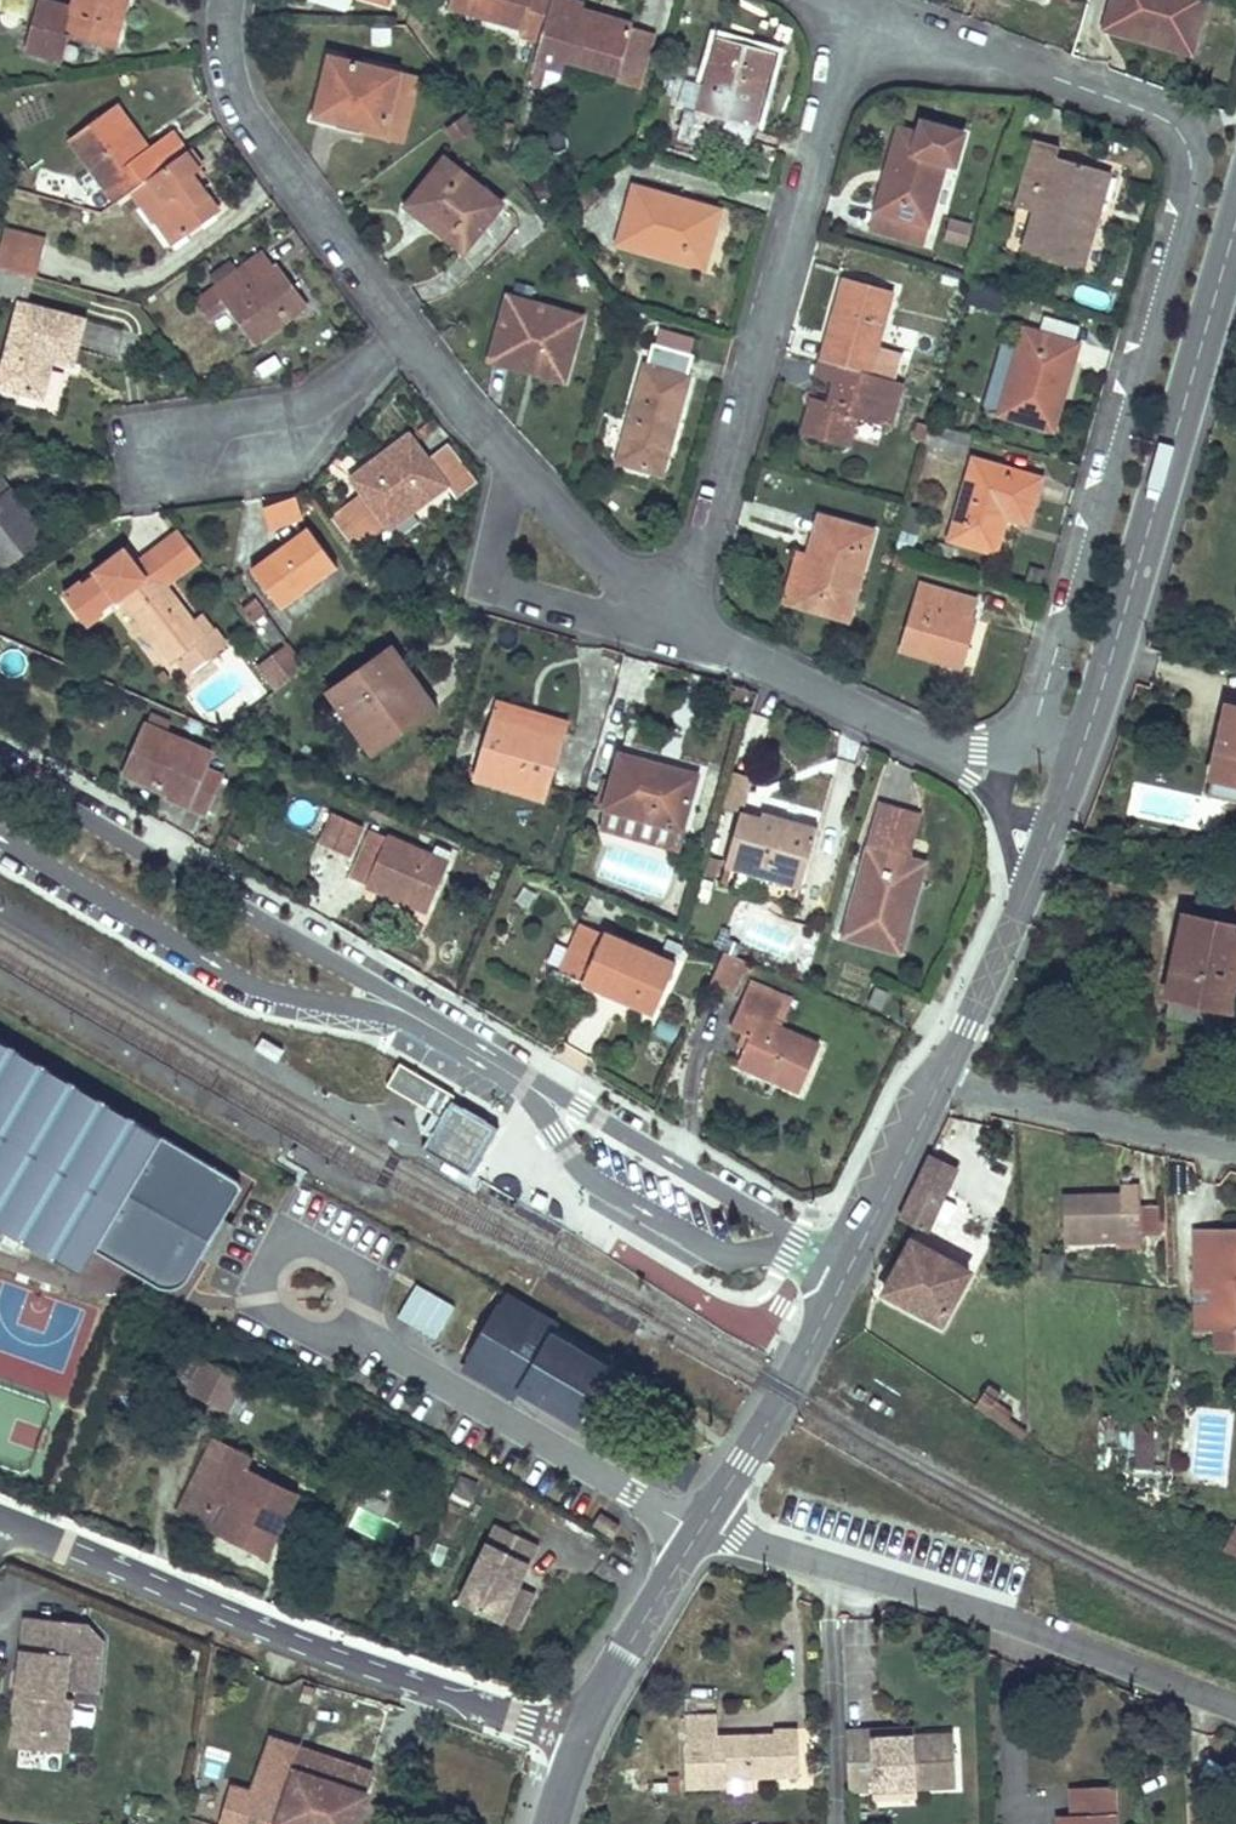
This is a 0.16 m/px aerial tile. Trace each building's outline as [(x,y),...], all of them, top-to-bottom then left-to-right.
[(127,0),(76,0),(74,7),(49,0),(39,0),(25,49),(60,59),(66,35),(114,48),(127,0)] [(553,0),(452,0),(450,8),(522,30),(520,37),(540,43),(553,0)] [(631,25),(571,8),(573,1),(572,1),(572,0),(553,0),(540,43),(529,82),(543,86),(562,75),(567,58),(619,73),(617,79),(639,85),(648,55),(625,49),(631,25)] [(1134,36),(1191,53),(1207,0),(1115,0),(1108,21),(1111,21),(1136,29),(1134,36)] [(1109,28),(1134,36),(1136,29),(1111,21),(1109,28)] [(655,32),(631,25),(625,49),(648,55),(655,32)] [(724,119),(751,127),(756,128),(776,53),(717,37),(703,86),(689,82),(684,100),(687,101),(677,138),(710,148),(711,146),(710,146),(713,134),(719,136),(724,119)] [(387,125),(400,74),(331,57),(316,116),(344,123),(346,115),(387,125)] [(420,79),(400,74),(387,125),(346,115),(344,123),(405,138),(420,79)] [(117,104),(106,112),(132,146),(127,150),(133,159),(149,147),(117,104)] [(132,146),(106,112),(70,138),(117,202),(133,191),(186,152),(171,131),(149,147),(133,159),(127,150),(132,146)] [(468,114),(448,129),(456,140),(476,126),(468,114)] [(747,144),(751,127),(724,119),(719,136),(747,144)] [(503,120),(498,140),(509,143),(515,123),(503,120)] [(891,183),(886,181),(872,228),(909,239),(908,242),(925,247),(931,225),(928,224),(946,162),(951,146),(960,149),(964,135),(924,123),(920,135),(901,129),(888,172),(894,173),(891,183)] [(1019,207),(1037,212),(1025,254),(1082,270),(1097,218),(1094,217),(1107,171),(1058,157),(1061,147),(1038,140),(1019,207)] [(955,165),(960,149),(951,146),(946,162),(955,165)] [(191,173),(198,168),(202,165),(190,149),(186,152),(133,191),(171,244),(218,210),(197,181),(191,173)] [(465,252),(503,204),(445,158),(413,199),(439,219),(433,227),(465,252)] [(203,176),(198,168),(191,173),(197,181),(203,176)] [(888,172),(886,181),(891,183),(894,173),(888,172)] [(704,267),(720,211),(635,186),(619,243),(704,267)] [(950,221),(945,240),(966,246),(971,227),(950,221)] [(0,265),(0,267),(33,276),(35,276),(44,242),(9,232),(0,265)] [(257,343),(306,307),(277,267),(274,269),(262,253),(196,301),(209,320),(230,305),(257,343)] [(33,276),(0,267),(0,291),(28,298),(33,276)] [(829,362),(840,365),(893,380),(901,354),(877,348),(894,291),(846,277),(830,333),(837,336),(829,362)] [(973,290),(969,305),(1002,313),(1006,297),(973,290)] [(514,357),(567,372),(583,318),(509,297),(491,360),(512,366),(514,357)] [(83,321),(22,304),(0,384),(42,396),(52,357),(72,363),(83,321)] [(1020,346),(1001,412),(1001,415),(1054,430),(1079,344),(1025,329),(1020,346)] [(987,408),(1001,412),(1020,346),(1006,342),(987,408)] [(654,344),(620,461),(661,473),(694,355),(654,344)] [(565,381),(567,372),(514,357),(512,366),(565,381)] [(817,378),(835,383),(840,365),(829,362),(822,360),(817,378)] [(840,365),(835,383),(828,407),(811,402),(802,432),(849,446),(857,417),(892,427),(905,383),(893,380),(840,365)] [(46,401),(60,404),(66,375),(53,372),(46,401)] [(919,421),(914,438),(924,441),(929,424),(919,421)] [(965,454),(970,436),(932,425),(927,443),(965,454)] [(364,492),(389,525),(391,527),(446,485),(455,497),(474,482),(447,447),(428,461),(409,436),(354,478),(364,492)] [(975,460),(952,539),(995,551),(1006,515),(1028,522),(1040,479),(975,460)] [(27,511),(0,475),(0,565),(4,570),(47,538),(35,523),(32,525),(24,514),(27,511)] [(364,492),(347,505),(358,519),(343,530),(357,549),(389,525),(364,492)] [(358,519),(347,505),(332,516),(343,530),(358,519)] [(35,523),(27,511),(24,514),(32,525),(35,523)] [(822,556),(810,553),(810,556),(796,604),(848,618),(873,532),(821,517),(815,538),(826,541),(822,556)] [(282,608),(336,568),(307,529),(253,569),(282,608)] [(180,530),(153,550),(174,578),(201,558),(180,530)] [(815,538),(810,553),(822,556),(826,541),(815,538)] [(174,578),(153,550),(136,563),(125,549),(96,571),(98,574),(84,584),(82,581),(64,594),(72,605),(75,603),(81,611),(78,613),(86,624),(104,611),(102,608),(116,597),(118,600),(120,598),(121,599),(122,598),(171,664),(178,659),(189,674),(225,646),(213,630),(205,636),(166,584),(174,578)] [(785,601),(796,604),(810,556),(799,553),(785,601)] [(923,583),(903,650),(961,667),(975,619),(971,618),(977,600),(923,583)] [(254,622),(266,613),(255,598),(243,607),(254,622)] [(282,668),(291,680),(305,668),(287,644),(273,655),(282,668)] [(437,711),(391,646),(329,690),(375,755),(437,711)] [(269,678),(282,668),(273,655),(260,665),(269,678)] [(276,691),(291,680),(282,668),(269,678),(267,679),(276,691)] [(546,799),(568,724),(496,703),(474,778),(546,799)] [(1227,708),(1209,794),(1235,800),(1235,710),(1227,708)] [(126,774),(171,794),(170,797),(205,813),(221,777),(205,770),(212,755),(166,735),(171,724),(152,715),(126,774)] [(684,824),(683,824),(697,777),(621,754),(600,826),(677,850),(684,824)] [(743,814),(754,778),(731,772),(721,808),(741,813),(743,814)] [(584,795),(581,804),(598,808),(600,800),(584,795)] [(845,937),(900,952),(925,864),(907,859),(920,815),(882,805),(845,937)] [(350,856),(363,826),(332,812),(319,842),(350,856)] [(741,870),(768,878),(802,887),(818,829),(763,813),(761,819),(743,814),(741,813),(726,866),(741,870)] [(371,829),(363,826),(350,856),(358,859),(371,829)] [(447,862),(432,855),(371,829),(358,859),(350,877),(428,911),(449,863),(447,862)] [(253,841),(241,835),(234,848),(246,854),(253,841)] [(436,845),(432,855),(447,862),(451,851),(436,845)] [(763,893),(768,878),(741,870),(737,885),(763,893)] [(1235,977),(1235,916),(1234,927),(1187,917),(1174,976),(1233,989),(1235,977)] [(656,1013),(677,965),(582,924),(561,972),(626,1000),(629,994),(638,998),(635,1004),(656,1013)] [(732,995),(747,961),(724,951),(710,985),(732,995)] [(1230,1007),(1233,989),(1174,976),(1170,994),(1230,1007)] [(754,984),(751,990),(782,1003),(773,1025),(779,1028),(792,1000),(754,984)] [(888,993),(877,987),(870,1003),(881,1008),(888,993)] [(751,1037),(746,1048),(739,1064),(801,1091),(821,1046),(779,1028),(773,1025),(782,1003),(751,990),(749,989),(731,1029),(745,1035),(751,1037)] [(638,998),(629,994),(626,1000),(635,1004),(638,998)] [(740,1045),(746,1048),(751,1037),(745,1035),(740,1045)] [(257,1049),(278,1061),(284,1051),(264,1038),(257,1049)] [(162,1137),(0,1041),(0,1243),(8,1230),(82,1273),(96,1250),(158,1287),(161,1288),(165,1289),(169,1290),(173,1289),(176,1289),(179,1288),(182,1286),(184,1284),(187,1281),(190,1277),(202,1257),(225,1218),(240,1192),(241,1190),(242,1188),(241,1187),(241,1185),(240,1183),(238,1182),(209,1165),(162,1137)] [(455,1095),(401,1063),(387,1086),(441,1118),(422,1149),(471,1177),(485,1153),(499,1129),(452,1101),(455,1095)] [(944,1197),(956,1171),(930,1158),(917,1185),(944,1197)] [(927,1233),(944,1197),(917,1185),(901,1220),(927,1233)] [(1142,1241),(1141,1187),(1122,1188),(1122,1194),(1064,1196),(1065,1233),(1118,1232),(1118,1242),(1142,1241)] [(543,1209),(549,1198),(538,1192),(532,1203),(543,1209)] [(214,1264),(235,1225),(225,1218),(202,1257),(214,1264)] [(1118,1242),(1118,1232),(1065,1233),(1066,1244),(1118,1242)] [(1216,1242),(1215,1232),(1195,1232),(1196,1294),(1216,1294),(1216,1307),(1217,1333),(1235,1333),(1235,1241),(1216,1242)] [(943,1324),(971,1272),(913,1242),(885,1293),(943,1324)] [(1055,1278),(1055,1264),(1027,1263),(1027,1278),(1055,1278)] [(440,1339),(454,1302),(412,1285),(398,1322),(440,1339)] [(560,1324),(508,1293),(501,1305),(553,1336),(560,1324)] [(609,1369),(553,1336),(501,1305),(470,1358),(476,1361),(485,1367),(523,1388),(578,1421),(609,1369)] [(1217,1333),(1216,1307),(1197,1307),(1198,1334),(1217,1333)] [(1217,1333),(1218,1350),(1235,1349),(1235,1333),(1217,1333)] [(195,1382),(206,1360),(190,1352),(179,1374),(195,1382)] [(218,1366),(223,1358),(211,1352),(207,1360),(218,1366)] [(476,1361),(470,1358),(463,1370),(515,1401),(523,1388),(485,1367),(476,1361)] [(227,1411),(244,1379),(218,1366),(207,1360),(206,1360),(195,1382),(190,1392),(227,1411)] [(179,1411),(192,1384),(165,1370),(151,1397),(179,1411)] [(988,1415),(998,1402),(1002,1396),(990,1387),(976,1407),(988,1415)] [(1011,1419),(1015,1413),(998,1402),(988,1415),(1024,1440),(1026,1437),(1026,1429),(1011,1419)] [(1133,1423),(1131,1468),(1154,1469),(1157,1424),(1133,1423)] [(267,1558),(298,1493),(247,1467),(252,1458),(215,1439),(177,1515),(267,1558)] [(467,1504),(476,1483),(462,1476),(453,1498),(467,1504)] [(621,1526),(602,1514),(595,1525),(614,1537),(621,1526)] [(502,1621),(538,1545),(497,1525),(460,1602),(501,1622),(502,1621)] [(1225,1548),(1235,1554),(1235,1527),(1225,1548)] [(520,1630),(537,1595),(519,1586),(502,1621),(520,1630)] [(67,1753),(72,1700),(64,1699),(65,1690),(97,1694),(103,1642),(79,1640),(80,1623),(26,1618),(22,1656),(18,1695),(22,1696),(20,1715),(16,1715),(12,1747),(67,1753)] [(103,1642),(86,1624),(80,1623),(79,1640),(103,1642)] [(93,1732),(96,1708),(77,1705),(73,1729),(93,1732)] [(800,1775),(799,1729),(775,1730),(775,1735),(716,1737),(716,1715),(687,1716),(688,1737),(685,1738),(687,1788),(728,1786),(728,1791),(755,1790),(754,1776),(800,1775)] [(915,1736),(915,1728),(873,1730),(873,1738),(915,1736)] [(957,1786),(954,1734),(873,1738),(873,1730),(847,1731),(850,1791),(874,1790),(918,1788),(957,1786)] [(273,1731),(254,1786),(247,1808),(241,1823),(276,1823),(280,1814),(298,1767),(293,1765),(301,1742),(273,1731)] [(374,1768),(301,1742),(293,1765),(298,1767),(366,1791),(374,1768)] [(276,1823),(353,1823),(366,1791),(298,1767),(280,1814),(276,1823)] [(247,1808),(254,1786),(234,1779),(227,1801),(247,1808)] [(918,1796),(918,1788),(874,1790),(875,1798),(918,1796)] [(1115,1813),(1114,1789),(1073,1791),(1075,1815),(1115,1813)] [(1115,1813),(1075,1815),(1075,1823),(1115,1823),(1115,1813)] [(1075,1815),(1060,1816),(1060,1823),(1075,1823),(1075,1815)]
